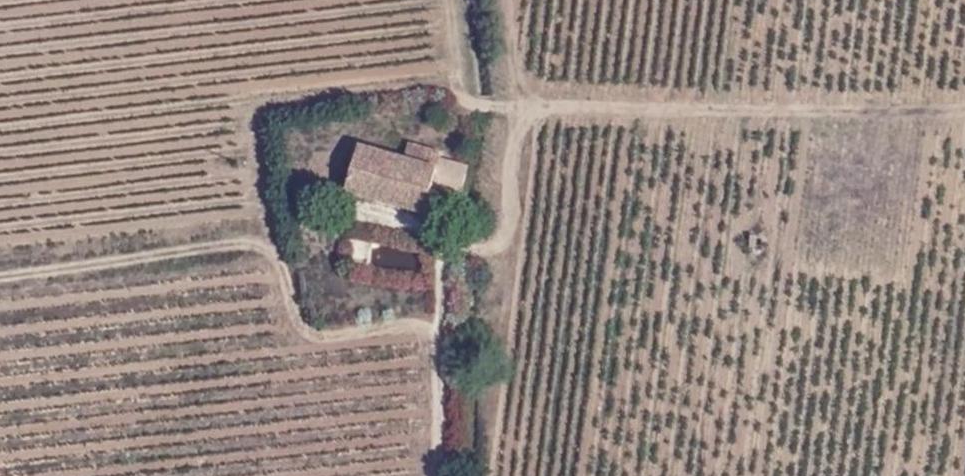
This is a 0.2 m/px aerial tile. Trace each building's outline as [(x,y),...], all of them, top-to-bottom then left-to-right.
[(408,144),(404,158),(436,167),(438,160),(440,153),(408,144)] [(468,168),(438,160),(436,167),(404,158),(358,145),(345,191),(424,214),(431,189),(460,197),(468,168)]
